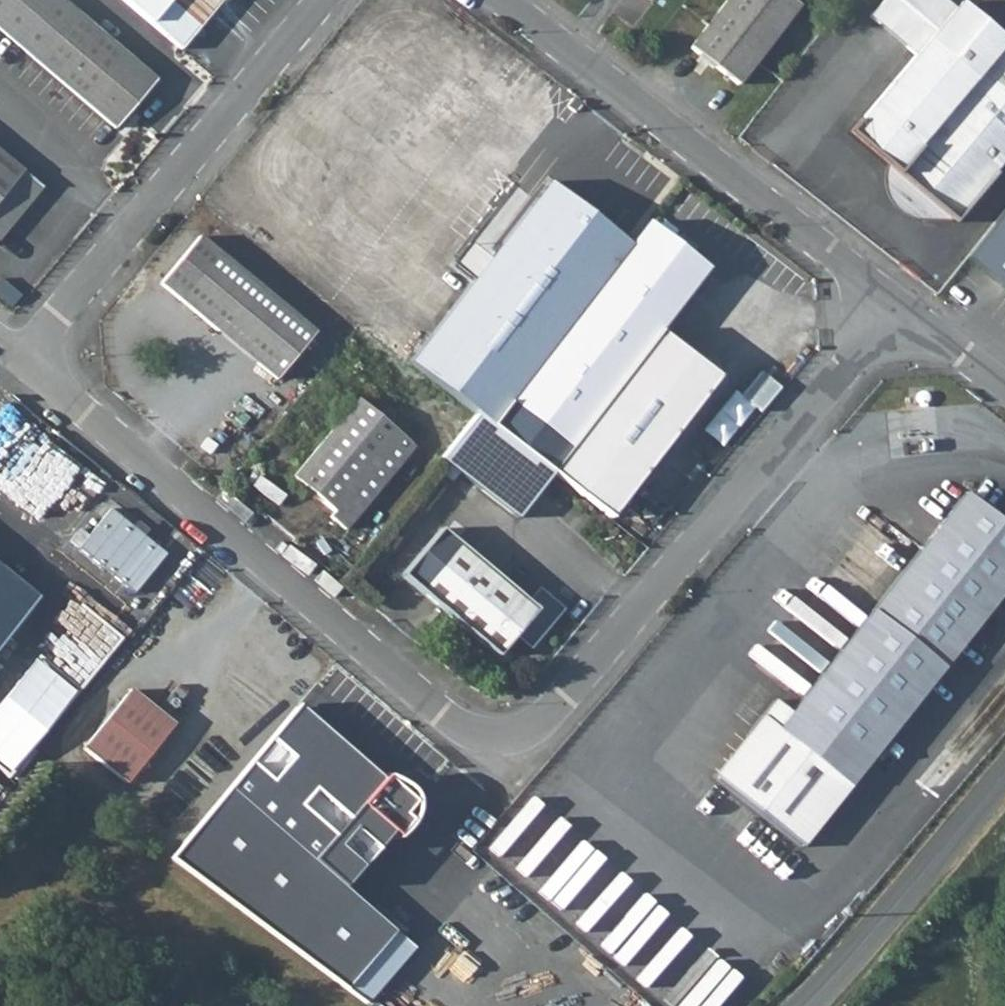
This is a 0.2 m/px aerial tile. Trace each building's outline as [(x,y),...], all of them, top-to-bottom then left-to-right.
[(62,0),(0,0),(0,30),(117,127),(157,79),(62,0)] [(188,50),(230,0),(128,0),(188,50)] [(692,49),(738,84),(798,6),(790,0),(730,0),(692,49)] [(904,180),(903,181),(900,186),(897,198),(901,209),(906,214),(912,217),(927,220),(952,216),(1004,149),(1004,28),(998,37),(953,2),(950,7),(941,0),(879,0),(866,17),(913,53),(849,136),(904,180)] [(42,189),(0,154),(0,238),(42,189)] [(429,344),(482,385),(600,223),(550,185),(429,344)] [(600,223),(482,385),(508,405),(489,428),(609,520),(718,379),(658,333),(704,272),(645,227),(630,246),(600,223)] [(310,333),(197,235),(156,280),(270,379),(310,333)] [(766,372),(746,396),(765,411),(785,388),(766,372)] [(361,399),(296,477),(336,512),(331,517),(345,529),(416,446),(361,399)] [(772,708),(713,783),(801,853),(1004,592),(1004,528),(963,495),(787,720),(772,708)] [(167,551),(112,505),(79,544),(134,590),(167,551)] [(438,526),(399,574),(497,653),(514,633),(529,645),(562,605),(537,584),(526,598),(438,526)] [(0,567),(0,643),(37,596),(0,567)] [(171,725),(127,689),(79,747),(123,783),(171,725)] [(333,819),(277,772),(214,849),(269,896),(333,819)]
